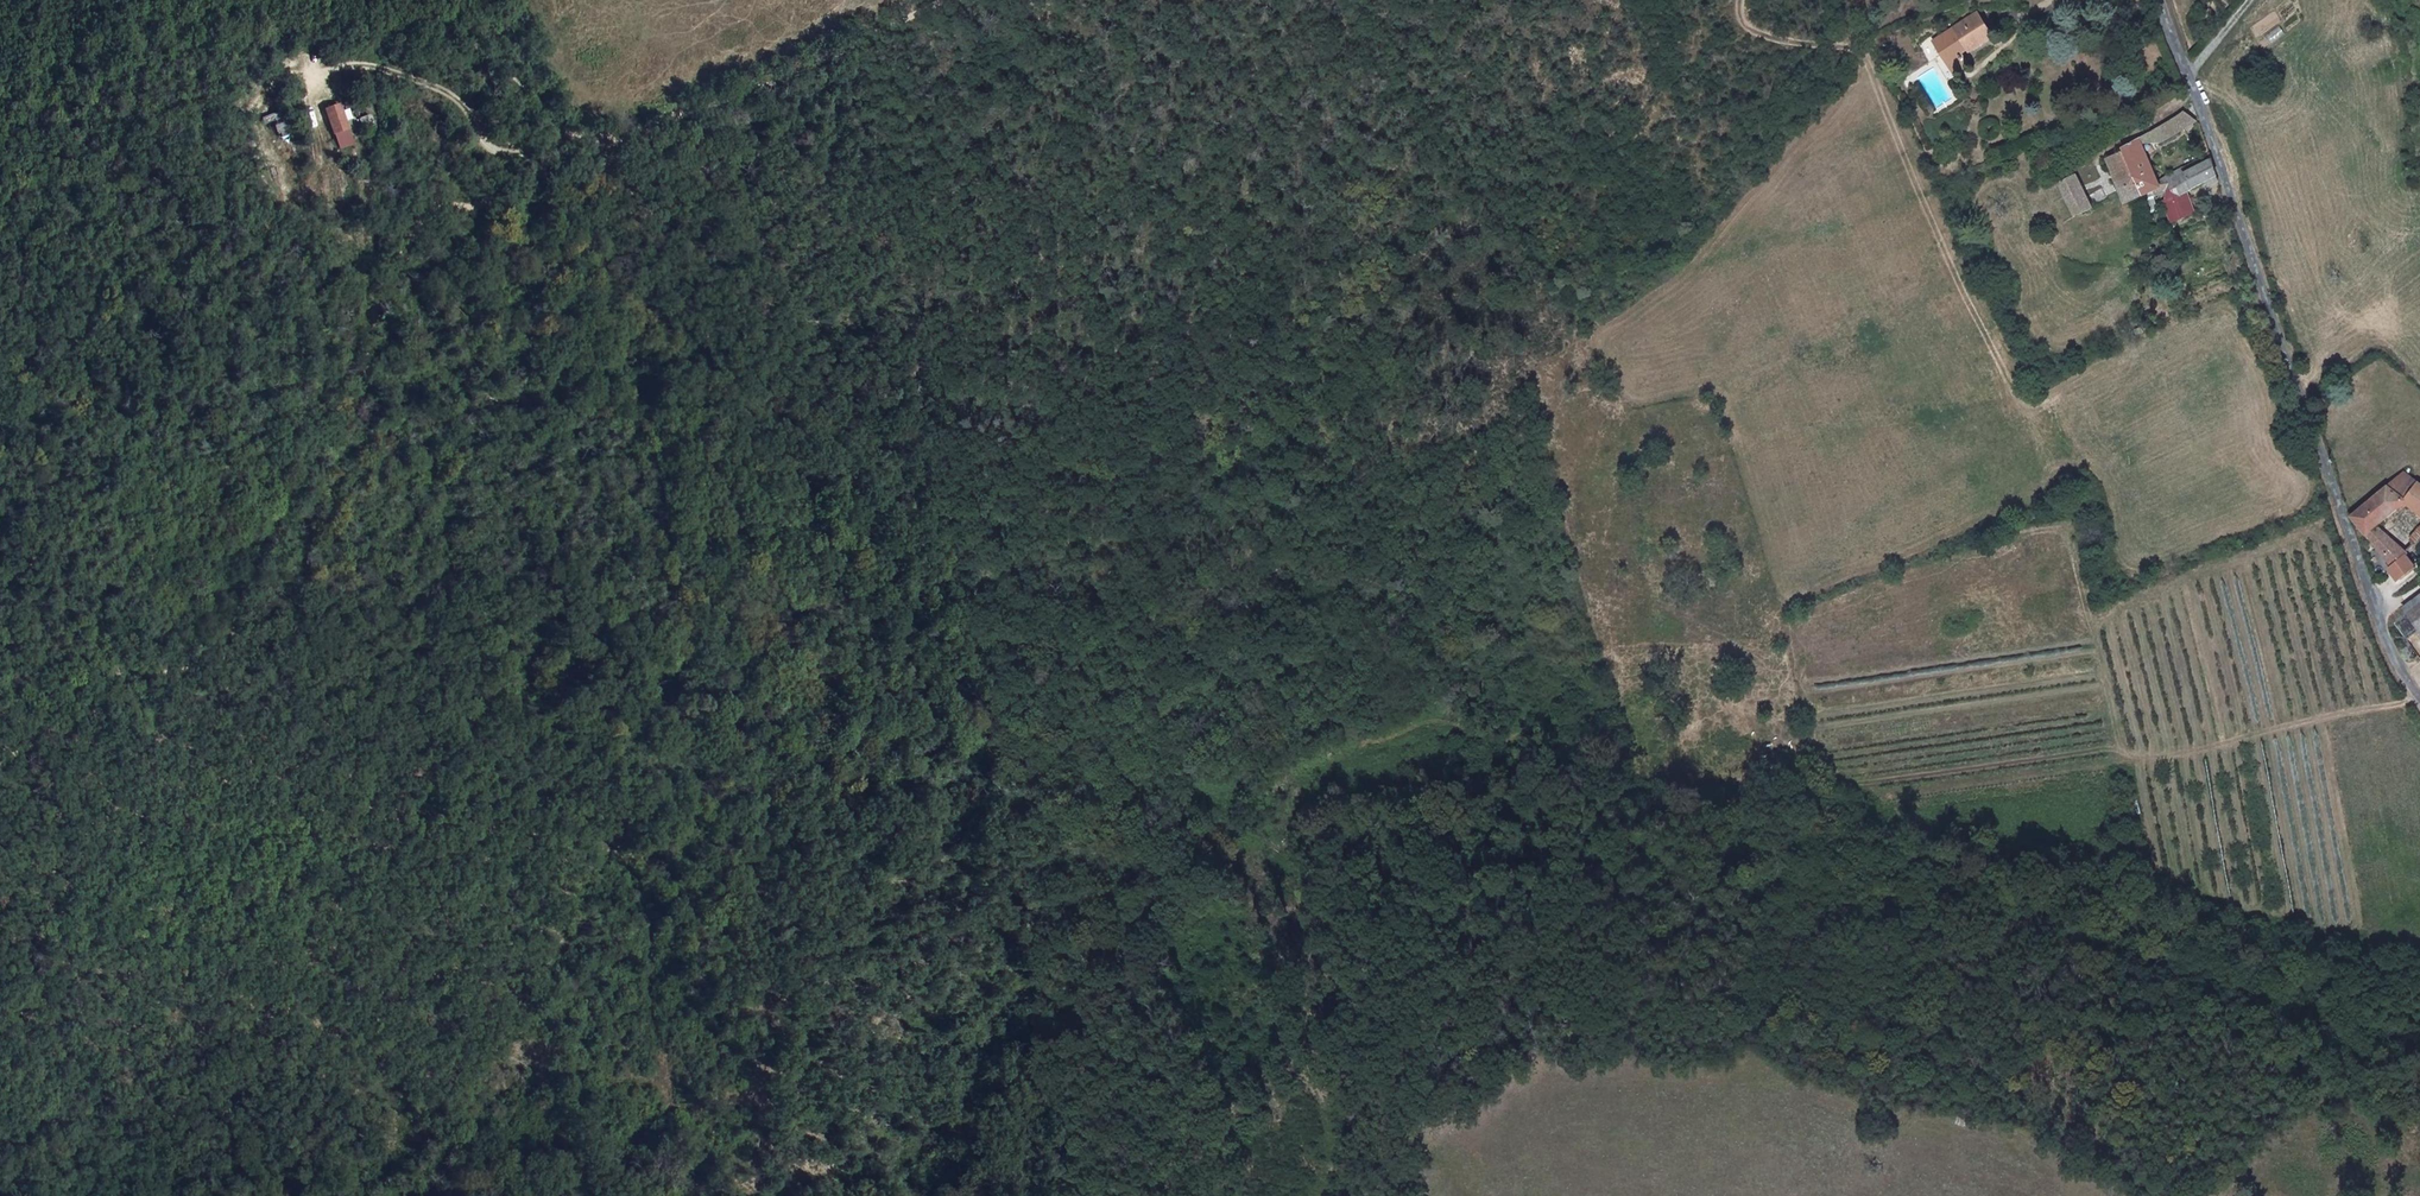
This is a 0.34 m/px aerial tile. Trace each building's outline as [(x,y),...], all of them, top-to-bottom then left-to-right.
[(1969,52),(1990,40),(1976,15),(1932,41),(1947,65),(1960,58),(1958,54),(1968,48),(1969,52)] [(1966,67),(1960,58),(1947,65),(1952,74),(1966,67)] [(338,106),(325,110),(333,133),(345,129),(338,106)] [(2192,120),(2182,111),(2158,125),(2164,135),(2192,120)] [(2164,135),(2158,125),(2143,135),(2149,143),(2164,135)] [(2120,151),(2143,201),(2161,194),(2136,139),(2120,149),(2120,151)] [(2103,160),(2125,207),(2143,201),(2120,151),(2103,160)] [(2210,159),(2175,182),(2182,197),(2187,194),(2216,175),(2210,159)] [(2087,208),(2070,176),(2053,184),(2070,215),(2087,208)] [(2162,205),(2174,221),(2198,212),(2187,194),(2182,197),(2175,182),(2172,184),(2162,205)] [(2401,471),(2385,485),(2400,497),(2416,482),(2401,471)] [(2400,497),(2419,514),(2419,485),(2416,482),(2400,497)] [(2400,497),(2385,485),(2349,517),(2363,533),(2375,524),(2382,518),(2380,515),(2400,497)] [(2395,542),(2375,524),(2363,533),(2382,555),(2395,542)] [(2395,542),(2382,555),(2392,567),(2406,552),(2395,542)] [(2409,610),(2419,626),(2419,602),(2409,610)]
